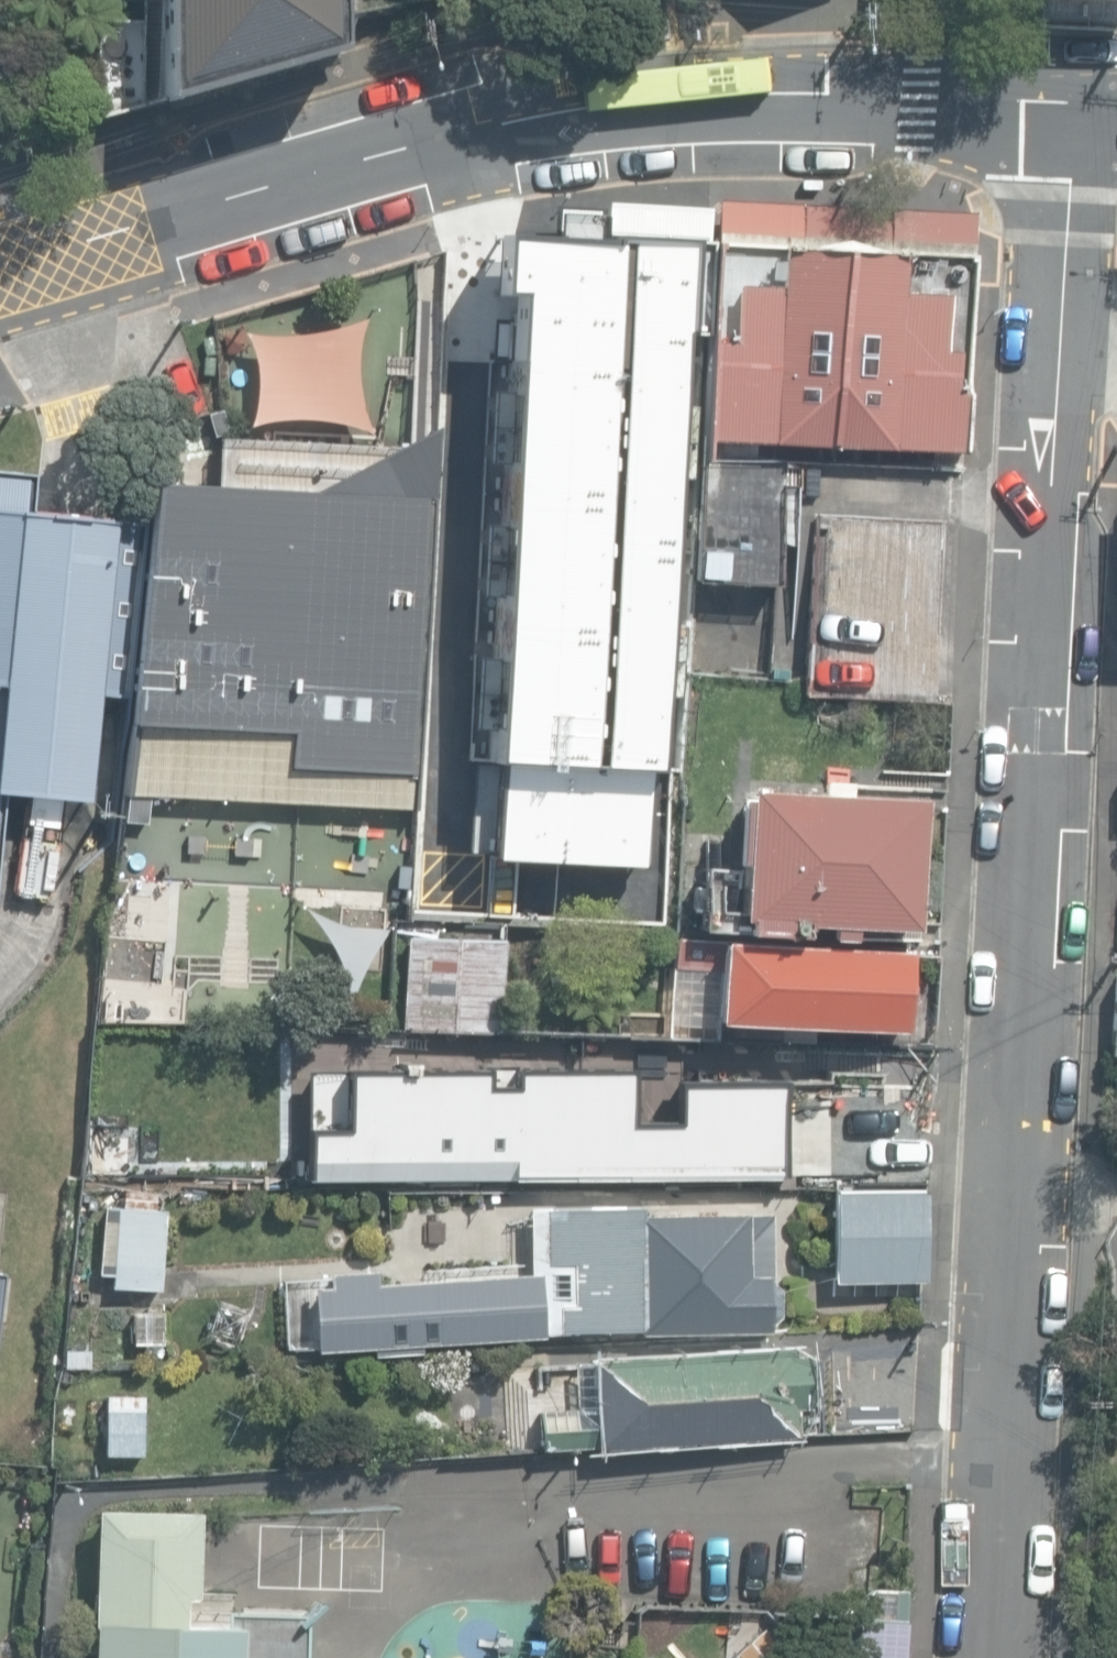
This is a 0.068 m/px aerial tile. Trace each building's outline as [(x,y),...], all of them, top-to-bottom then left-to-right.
[(160,99),(337,49),(339,0),(163,0),(160,99)] [(1116,16),(1116,0),(1033,0),(1031,13),(1116,16)] [(99,21),(88,121),(137,107),(142,23),(99,21)] [(707,345),(699,581),(778,586),(784,462),(962,471),(975,214),(715,201),(711,237),(707,345)] [(707,345),(711,237),(489,229),(487,293),(515,294),(493,849),(653,855),(673,344),(707,345)] [(306,480),(150,472),(126,718),(286,723),(285,760),(406,764),(427,418),(306,480)] [(142,524),(32,514),(36,473),(0,470),(0,810),(2,791),(86,800),(97,694),(125,697),(142,524)] [(741,940),(797,943),(798,924),(824,925),(824,936),(847,938),(847,925),(912,929),(919,799),(739,790),(739,799),(735,799),(732,863),(737,863),(734,917),(742,917),(741,940)] [(404,1029),(500,1032),(501,985),(517,985),(518,958),(503,957),(503,939),(406,936),(404,1029)] [(797,943),(741,940),(673,937),(672,964),(708,966),(706,1012),(715,1012),(714,1021),(904,1030),(908,948),(797,943)] [(123,1007),(178,1009),(180,966),(124,964),(123,1007)] [(303,1171),(787,1170),(787,1070),(671,1071),(671,1113),(625,1113),(624,1057),(508,1057),(508,1076),(483,1076),(482,1058),(342,1059),(342,1119),(303,1119),(303,1171)] [(110,1287),(159,1290),(164,1211),(155,1211),(156,1191),(125,1190),(123,1209),(114,1208),(110,1287)] [(832,1191),(833,1282),(924,1281),(923,1190),(832,1191)] [(639,1330),(639,1334),(769,1332),(768,1278),(770,1278),(769,1213),(639,1216),(639,1207),(544,1209),(545,1263),(571,1262),(572,1304),(558,1304),(558,1331),(639,1330)] [(319,1290),(324,1352),(548,1336),(544,1273),(384,1285),(382,1271),(335,1275),(336,1289),(319,1290)] [(538,1411),(541,1449),(596,1445),(596,1448),(797,1435),(797,1430),(807,1430),(805,1408),(809,1408),(806,1354),(791,1355),(790,1345),(591,1358),(594,1407),(538,1411)] [(103,1455),(141,1456),(143,1397),(105,1396),(103,1455)] [(311,1614),(202,1612),(204,1507),(96,1505),(93,1657),(310,1657),(311,1614)] [(841,1620),(903,1622),(904,1588),(869,1587),(843,1609),(841,1620)] [(841,1620),(840,1657),(902,1657),(903,1622),(841,1620)]
